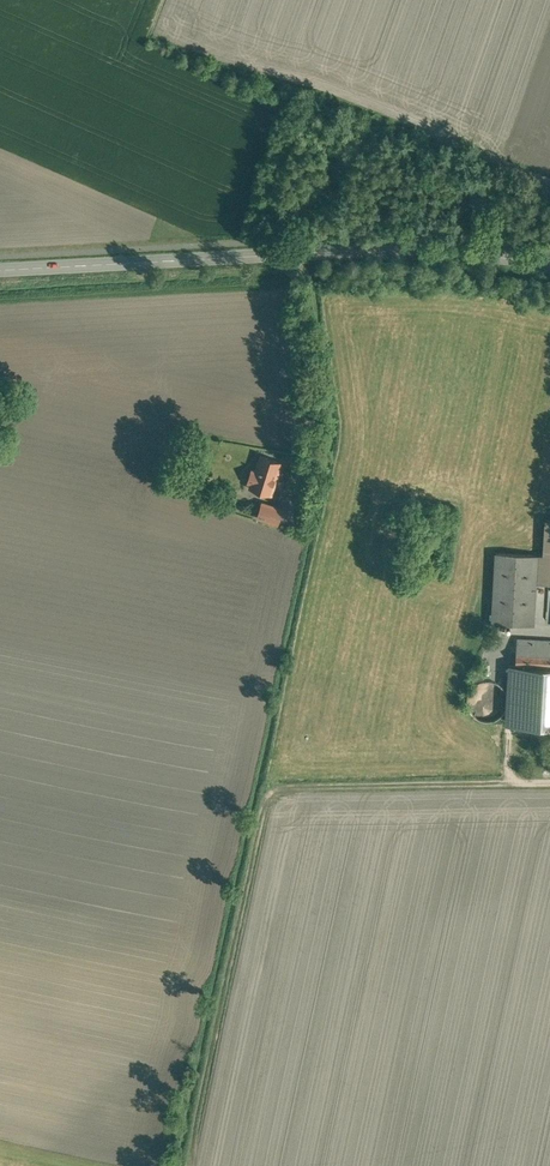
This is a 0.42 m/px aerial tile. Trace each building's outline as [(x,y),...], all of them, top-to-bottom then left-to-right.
[(282,463),(260,455),(255,470),(252,469),(247,483),(251,484),(250,488),(272,495),(282,463)] [(283,509),(262,502),(257,518),(278,524),(283,509)] [(546,520),(544,556),(537,555),(536,583),(549,584),(549,521),(546,520)] [(537,555),(496,553),(492,624),(533,626),(536,583),(537,555)] [(529,640),(517,639),(515,666),(528,667),(529,640)] [(529,640),(528,667),(527,680),(549,681),(549,641),(529,640)] [(527,680),(528,667),(515,666),(508,666),(507,689),(510,695),(511,701),(510,707),(506,714),(506,724),(549,726),(549,681),(527,680)] [(510,707),(511,701),(510,695),(507,689),(503,685),(498,682),(492,681),(486,681),(481,683),(476,687),(472,691),(471,697),(470,703),(472,709),(475,714),(479,718),(485,721),(491,721),(496,721),(502,718),(506,714),(510,707)]
